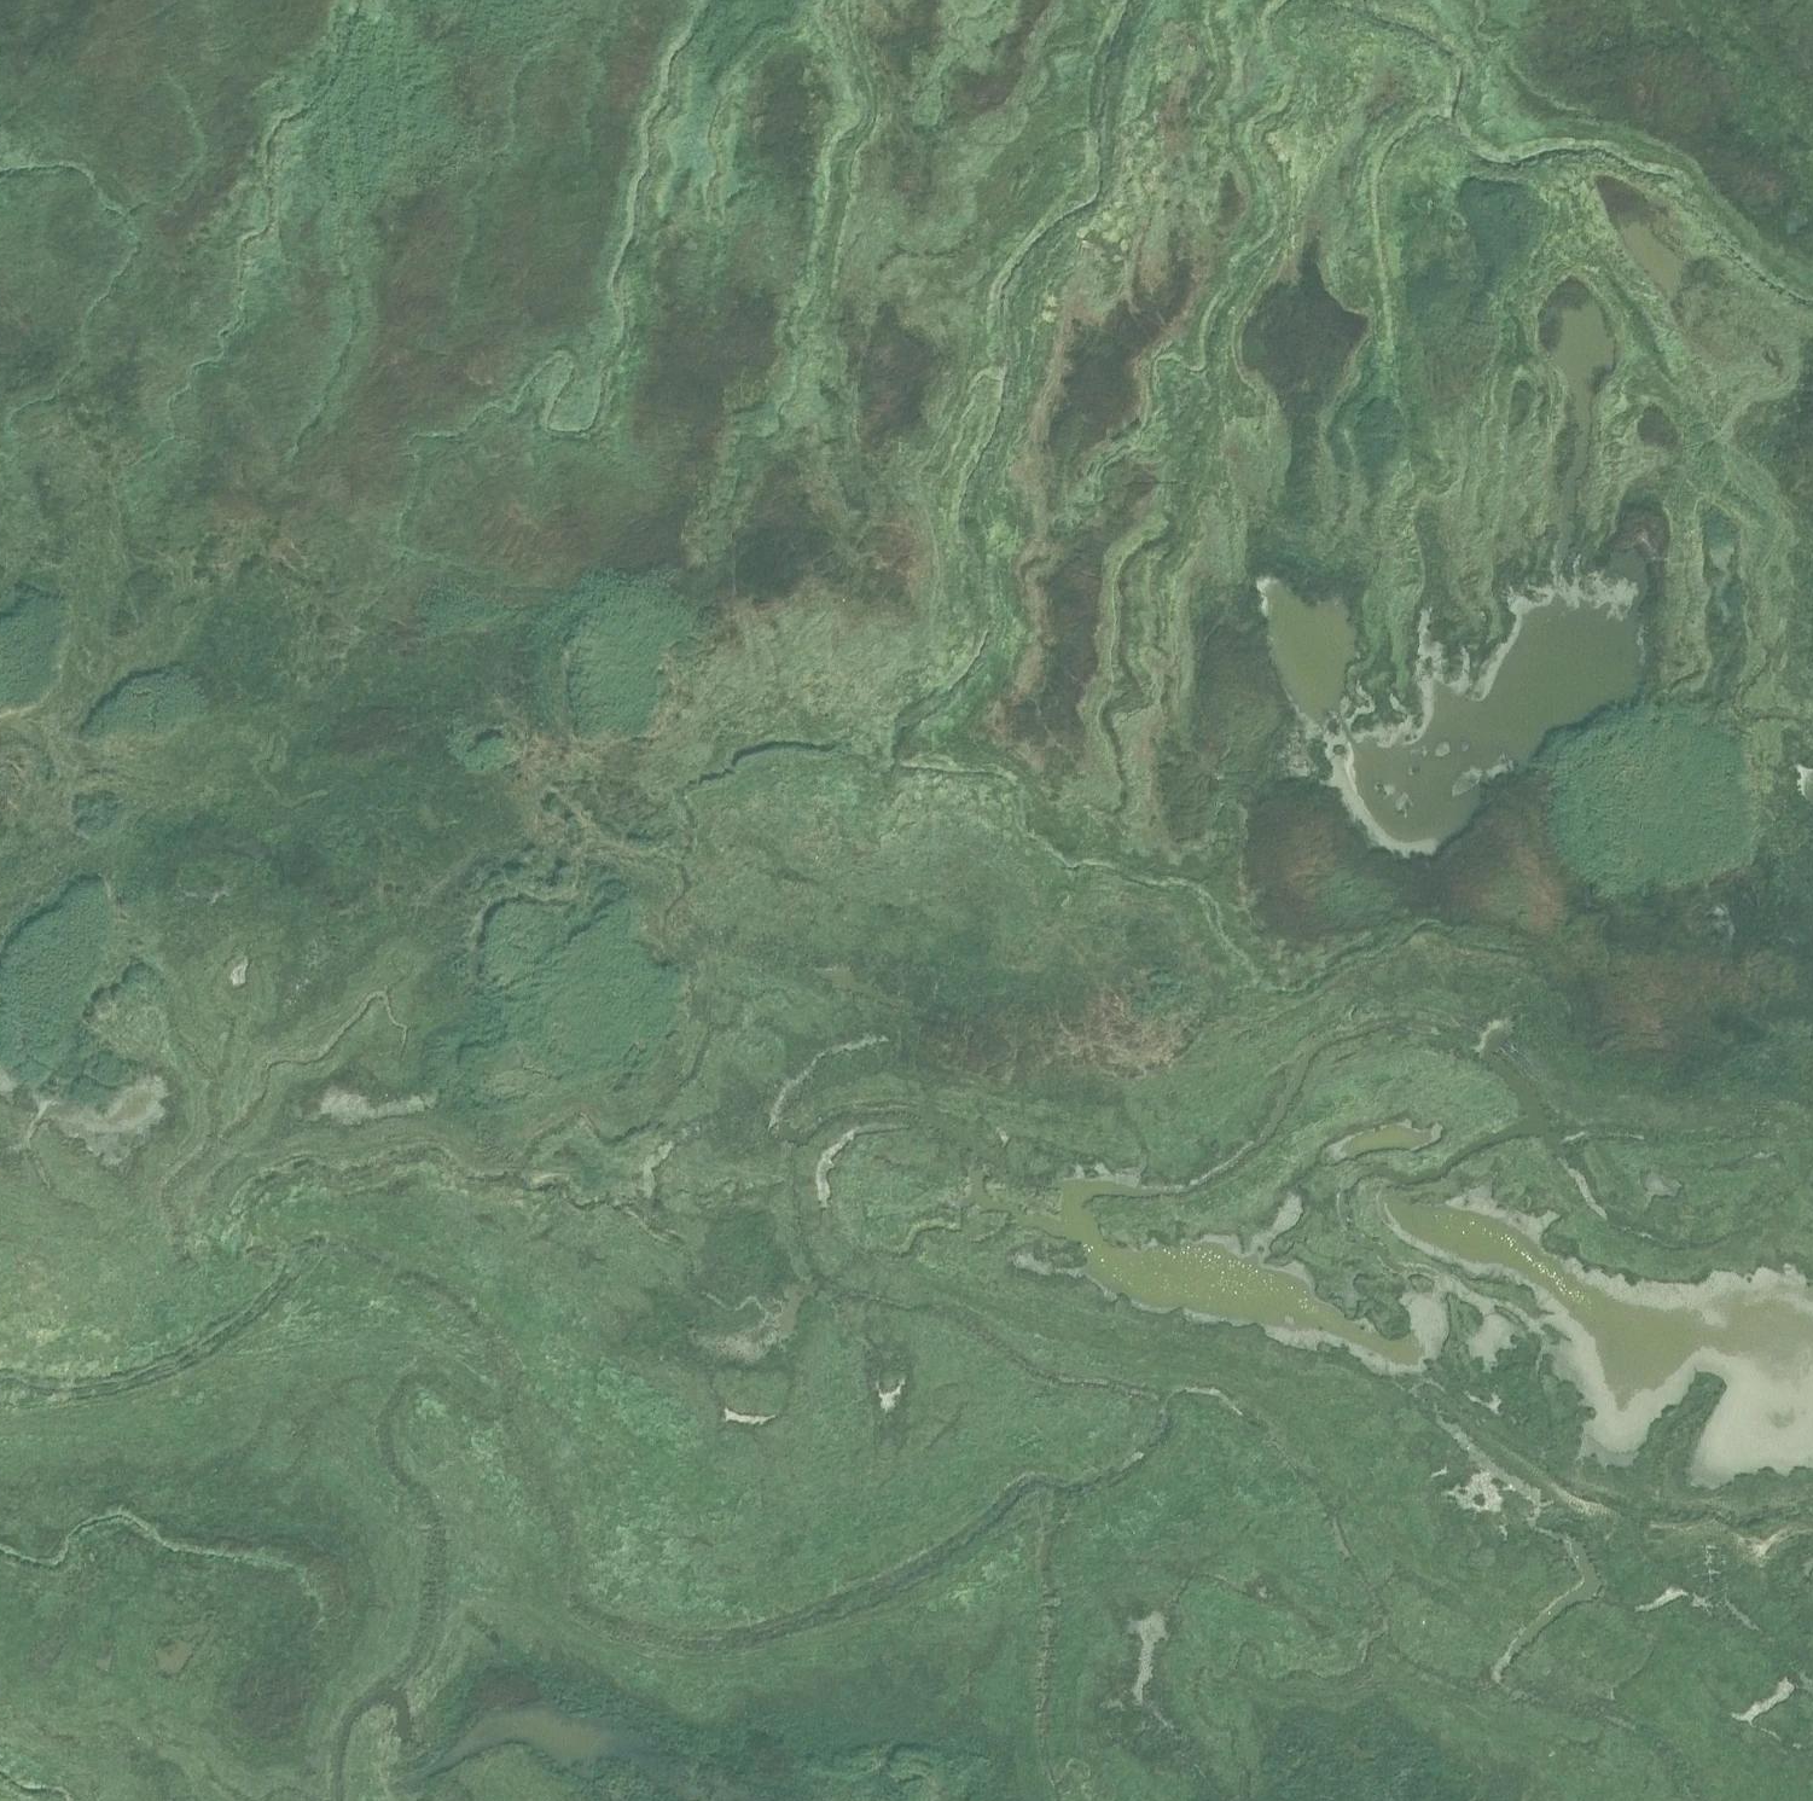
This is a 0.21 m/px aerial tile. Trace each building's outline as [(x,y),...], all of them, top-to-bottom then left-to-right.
[(1472,1791),(1461,1800),(1481,1800),(1472,1791)]
